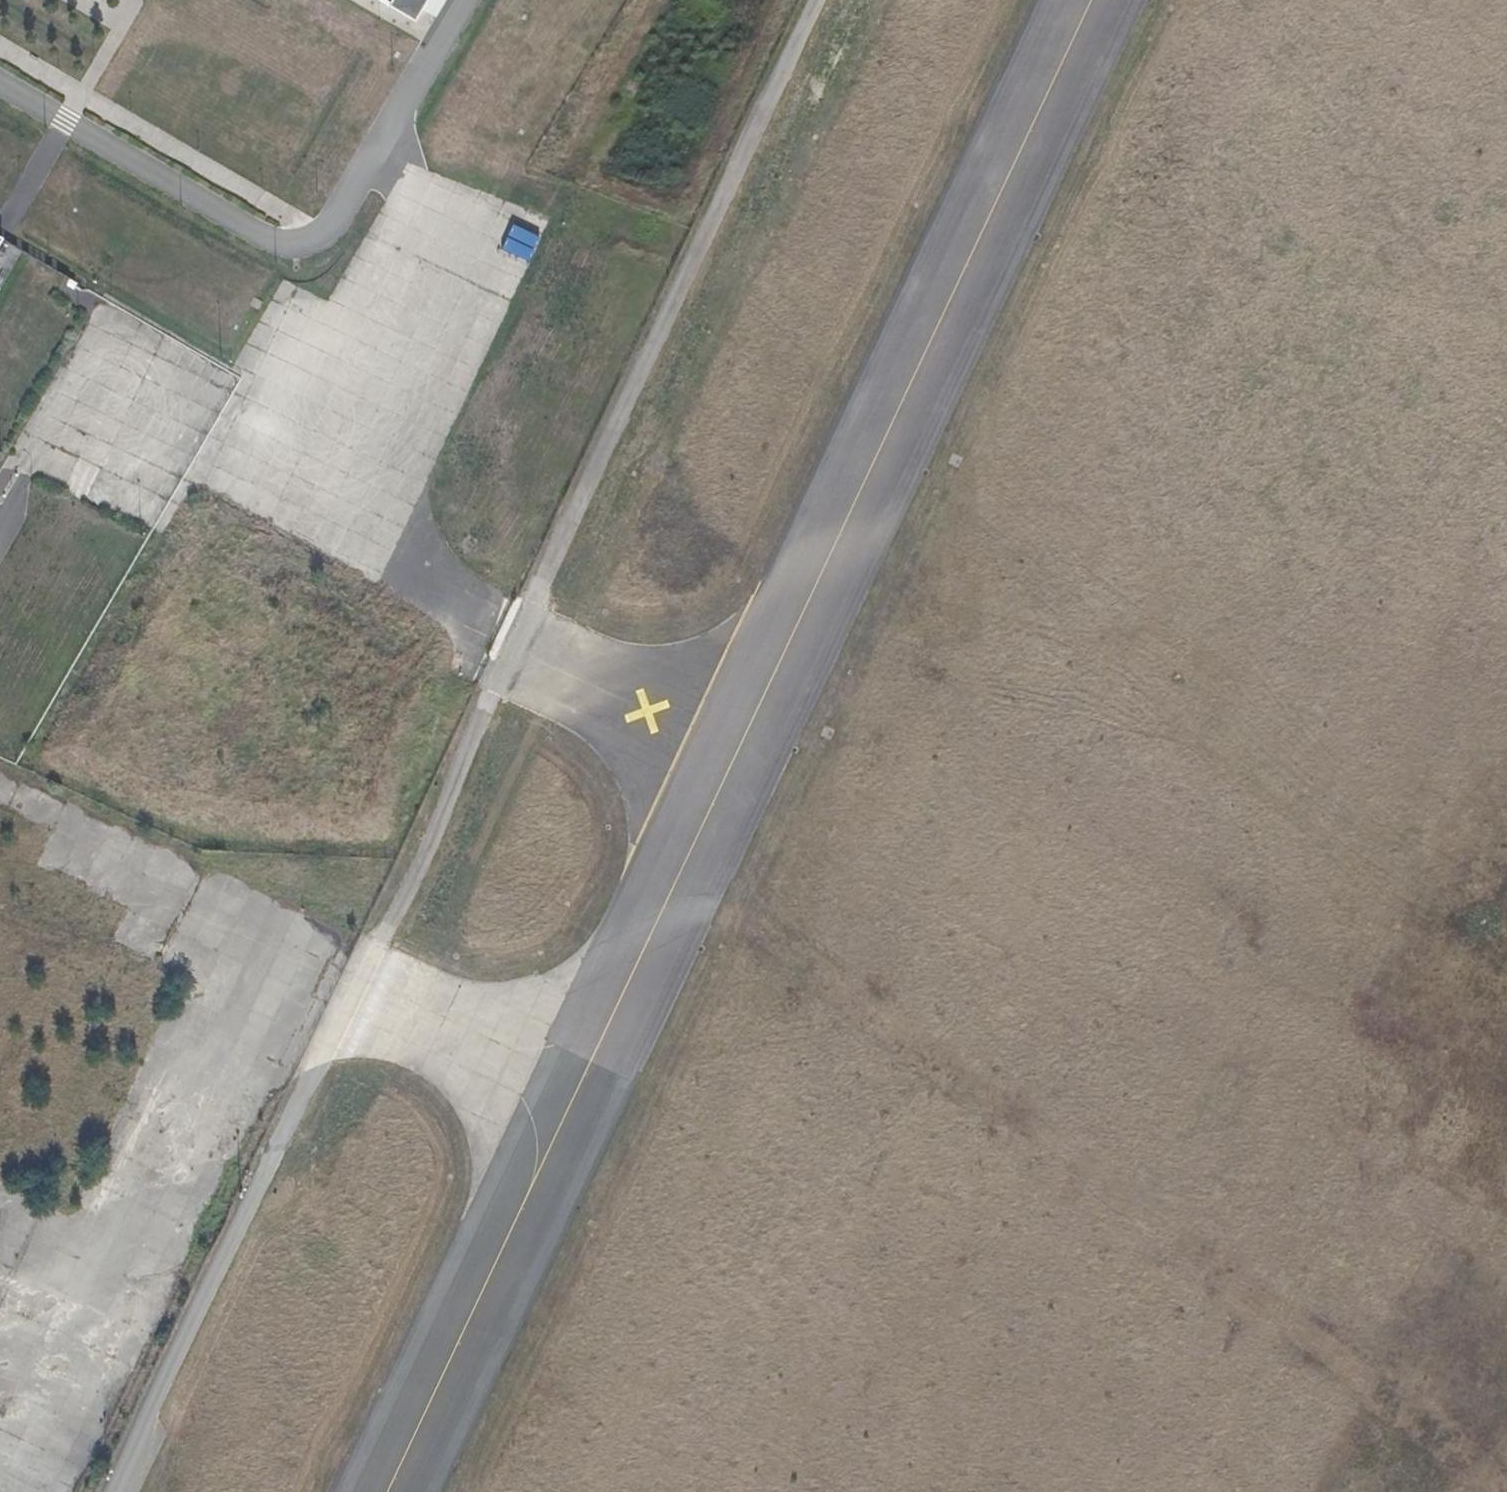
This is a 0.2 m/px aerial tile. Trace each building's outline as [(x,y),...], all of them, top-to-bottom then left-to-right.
[(417,20),(429,0),(384,0),(417,20)]
